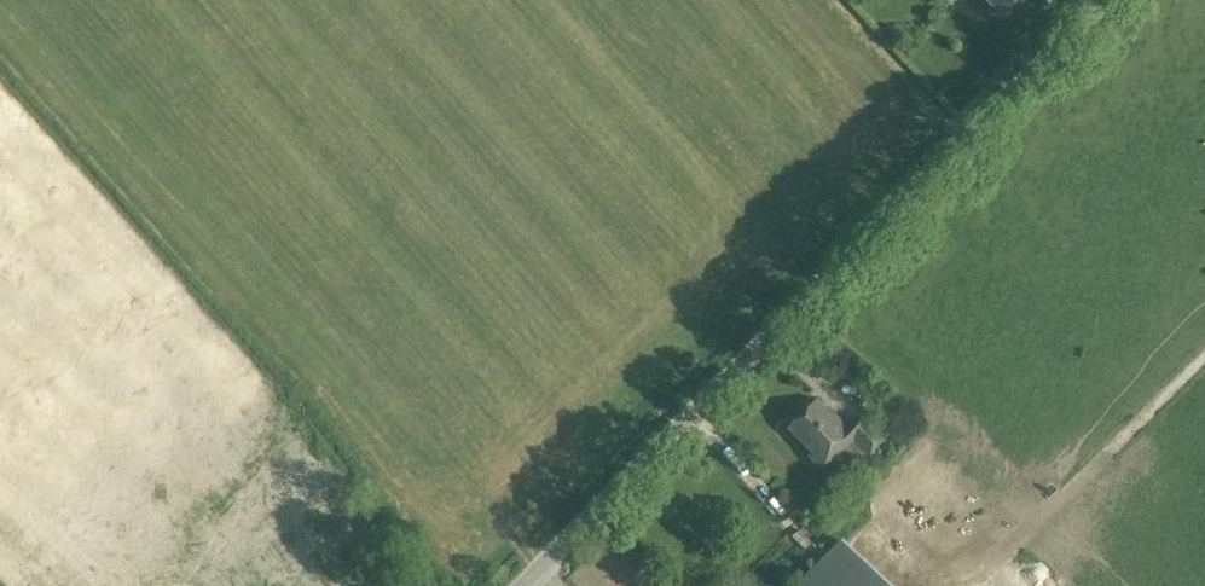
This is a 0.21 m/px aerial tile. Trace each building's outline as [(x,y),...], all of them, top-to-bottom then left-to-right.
[(1019,0),(985,0),(1003,17),(1019,0)] [(860,414),(847,426),(837,416),(835,419),(817,401),(788,429),(812,453),(809,456),(823,470),(852,441),(869,458),(887,440),(860,414)] [(801,585),(890,585),(844,541),(801,585)]
